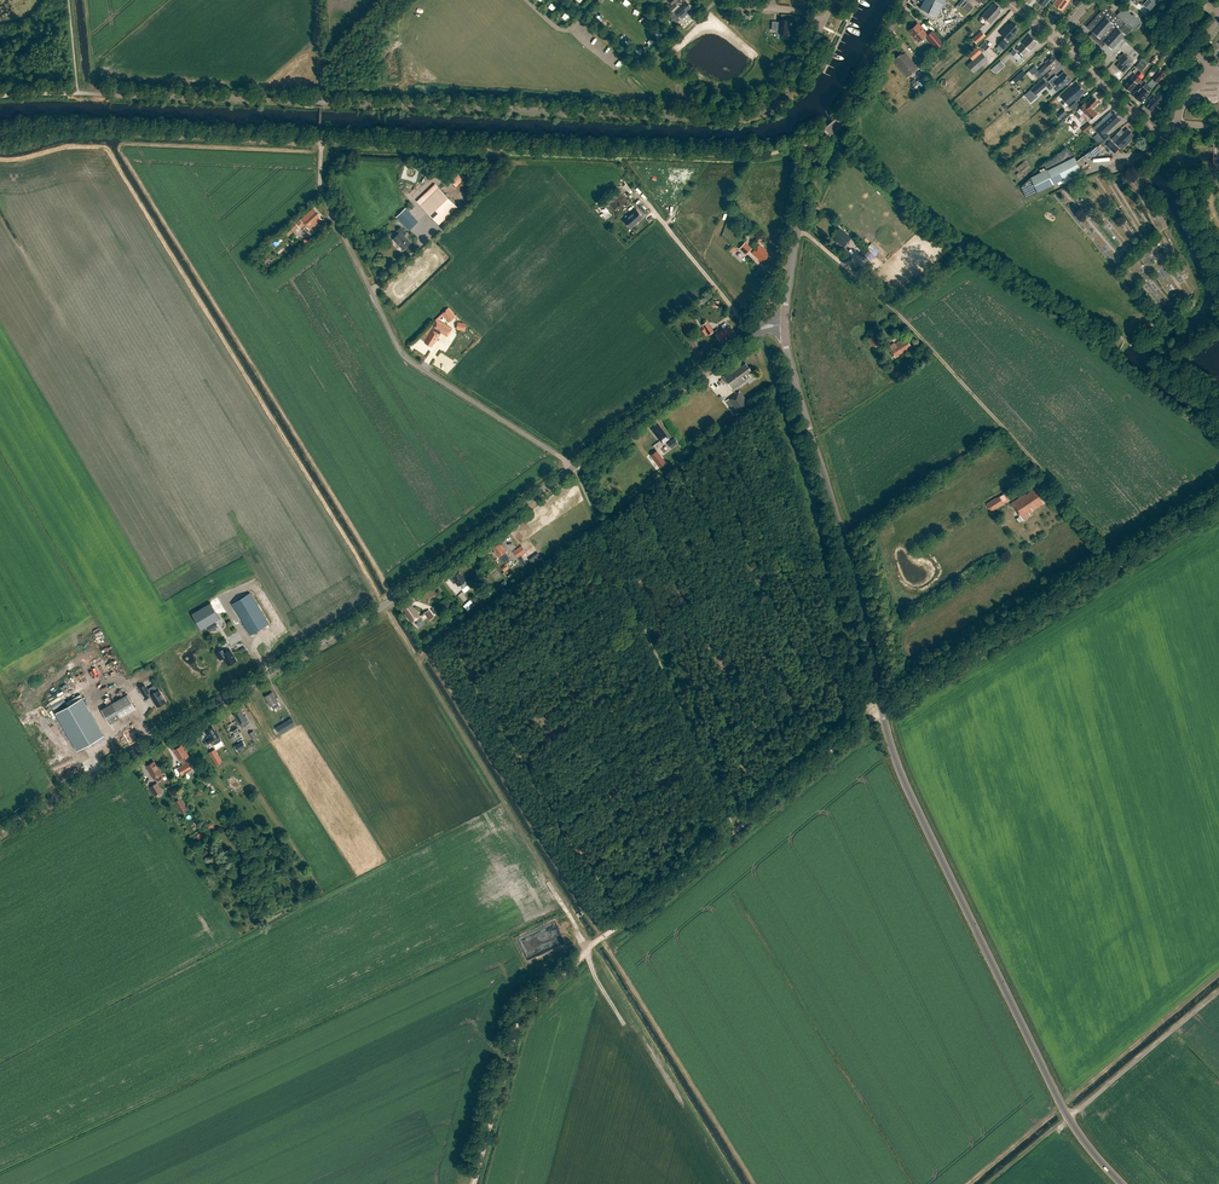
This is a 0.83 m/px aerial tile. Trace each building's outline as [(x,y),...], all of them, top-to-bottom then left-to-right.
[(671,5),(668,8),(673,13),(674,12),(681,19),(691,9),(689,7),(691,6),(685,0),(668,0),(668,1),(671,5)] [(919,9),(937,17),(945,1),(943,0),(924,0),(919,9)] [(1054,4),(1060,9),(1061,8),(1063,10),(1070,0),(1057,0),(1054,4)] [(973,8),(967,2),(962,7),(969,13),(973,8)] [(992,4),(982,16),(990,24),(999,14),(998,12),(1001,8),(995,4),(994,5),(992,4)] [(1117,15),(1107,5),(1087,27),(1093,33),(1090,36),(1103,48),(1107,44),(1113,49),(1125,35),(1126,36),(1133,29),(1136,31),(1143,22),(1134,14),(1133,15),(1124,8),(1117,15)] [(597,9),(593,15),(598,18),(602,12),(597,9)] [(773,22),(772,30),(779,31),(779,34),(787,34),(789,21),(780,20),(780,22),(773,22)] [(1003,39),(998,45),(1004,50),(1009,45),(1007,43),(1009,41),(1016,33),(1015,33),(1019,28),(1012,22),(1006,28),(1005,27),(1000,33),(1005,38),(1003,39)] [(917,24),(910,31),(918,41),(926,35),(917,24)] [(995,30),(999,33),(1004,28),(1000,24),(995,30)] [(943,43),(933,30),(925,37),(935,49),(943,43)] [(981,31),(972,39),(977,44),(986,36),(981,31)] [(1023,44),(1024,45),(1018,51),(1023,55),(1029,49),(1030,51),(1038,42),(1030,36),(1023,44)] [(977,47),(962,60),(966,64),(971,60),(972,60),(967,65),(974,73),(988,60),(977,47)] [(907,78),(918,68),(905,53),(902,55),(900,54),(892,61),(907,78)] [(1130,64),(1133,61),(1124,53),(1118,60),(1120,62),(1116,66),(1124,73),(1132,65),(1130,64)] [(1047,64),(1042,68),(1047,73),(1051,68),(1051,69),(1059,62),(1053,56),(1046,62),(1047,64)] [(991,70),(995,75),(1005,66),(1001,61),(991,70)] [(1029,71),(1035,78),(1040,73),(1035,66),(1029,71)] [(1071,76),(1064,69),(1058,75),(1055,72),(1049,78),(1054,83),(1057,81),(1060,85),(1071,76)] [(1017,84),(1027,74),(1024,70),(1013,80),(1017,84)] [(1161,70),(1153,79),(1158,84),(1166,74),(1161,70)] [(1140,84),(1142,81),(1135,75),(1132,78),(1131,78),(1124,86),(1130,91),(1138,82),(1140,84)] [(1036,95),(1044,88),(1039,83),(1031,89),(1036,95)] [(1142,85),(1133,95),(1141,102),(1150,92),(1148,91),(1151,88),(1146,83),(1143,87),(1142,85)] [(1080,95),(1085,91),(1079,84),(1073,89),(1072,88),(1061,97),(1065,100),(1061,103),(1066,109),(1069,106),(1073,110),(1079,104),(1076,101),(1077,99),(1077,98),(1081,95),(1080,95)] [(1149,103),(1150,104),(1147,107),(1152,111),(1156,106),(1157,107),(1162,101),(1165,97),(1160,92),(1156,96),(1149,103)] [(1080,108),(1092,119),(1097,114),(1093,109),(1099,103),(1093,97),(1086,104),(1085,103),(1080,108)] [(1104,140),(1101,143),(1105,146),(1106,145),(1115,153),(1121,147),(1123,149),(1132,140),(1131,140),(1135,136),(1128,129),(1115,142),(1116,142),(1115,144),(1111,140),(1112,139),(1109,136),(1107,133),(1121,120),(1114,113),(1105,122),(1102,119),(1093,128),(1098,133),(1093,137),(1099,144),(1104,140)] [(1084,133),(1092,126),(1089,123),(1082,129),(1084,133)] [(1095,152),(1094,151),(1092,153),(1095,155),(1099,152),(1100,153),(1105,147),(1102,144),(1095,152)] [(1075,157),(1067,148),(1046,166),(1047,171),(1031,177),(1022,187),(1027,198),(1072,175),(1073,177),(1083,172),(1075,157)] [(1023,178),(1028,174),(1023,169),(1019,172),(1023,178)] [(461,170),(451,181),(457,187),(467,177),(461,170)] [(457,207),(439,188),(421,205),(439,224),(457,207)] [(623,191),(616,196),(624,208),(631,204),(623,191)] [(609,195),(604,199),(607,203),(613,199),(609,195)] [(295,222),(284,231),(287,236),(300,225),(301,227),(304,224),(309,230),(322,219),(319,216),(320,215),(314,208),(296,223),(295,222)] [(406,208),(397,217),(410,231),(419,221),(406,208)] [(629,216),(624,221),(630,229),(643,218),(636,210),(629,216)] [(397,231),(399,233),(393,239),(403,249),(410,243),(403,236),(406,233),(401,227),(397,231)] [(835,229),(832,233),(833,235),(831,237),(844,247),(852,238),(839,228),(837,230),(835,229)] [(868,246),(860,255),(863,258),(864,259),(871,252),(870,251),(871,249),(872,250),(875,246),(871,243),(868,246)] [(746,255),(750,251),(743,244),(739,248),(746,255)] [(766,251),(759,244),(752,252),(761,261),(763,259),(764,260),(768,256),(767,255),(768,253),(765,251),(766,251)] [(702,300),(705,303),(713,296),(710,293),(702,300)] [(427,339),(424,342),(432,346),(434,343),(441,333),(447,337),(452,330),(437,321),(431,329),(426,338),(427,339)] [(459,321),(457,329),(465,331),(467,324),(459,321)] [(702,325),(709,335),(714,331),(707,321),(702,325)] [(729,327),(728,325),(715,334),(722,344),(734,335),(732,332),(734,331),(730,326),(729,327)] [(875,334),(869,338),(875,347),(881,342),(875,334)] [(890,347),(889,348),(895,358),(912,347),(907,340),(906,341),(904,338),(899,341),(895,344),(894,343),(890,346),(890,347)] [(750,376),(748,374),(752,371),(746,363),(740,367),(739,365),(736,368),(736,367),(723,376),(732,389),(750,376)] [(750,405),(740,391),(725,401),(735,415),(750,405)] [(667,435),(659,425),(657,426),(656,424),(652,427),(653,429),(652,430),(660,440),(667,435)] [(674,438),(667,443),(671,448),(672,448),(675,452),(680,449),(677,444),(678,443),(674,438)] [(653,446),(657,450),(662,446),(658,442),(653,446)] [(651,454),(660,468),(666,463),(657,450),(651,454)] [(1026,494),(1011,503),(1021,518),(1022,518),(1023,520),(1031,515),(1029,513),(1045,503),(1041,498),(1043,496),(1037,487),(1026,494)] [(1000,496),(986,504),(991,512),(1005,504),(1000,496)] [(492,547),(495,551),(494,552),(498,558),(499,557),(502,560),(508,556),(506,552),(507,551),(502,545),(501,545),(499,542),(492,547)] [(522,546),(513,551),(518,558),(526,552),(522,546)] [(528,564),(522,556),(519,558),(524,566),(528,564)] [(452,577),(456,582),(456,583),(459,587),(459,586),(461,589),(468,584),(466,581),(467,581),(464,577),(463,577),(459,572),(452,577)] [(224,608),(229,617),(235,614),(240,622),(242,621),(250,635),(269,624),(250,593),(224,608)] [(211,603),(192,614),(201,630),(220,618),(211,603)] [(420,616),(414,607),(413,608),(411,605),(404,609),(406,613),(412,622),(415,619),(418,623),(422,620),(420,616)] [(424,613),(429,620),(434,617),(429,609),(424,613)] [(210,631),(219,627),(217,622),(208,626),(210,631)] [(222,649),(215,653),(219,660),(223,657),(227,666),(235,661),(229,650),(224,653),(222,649)] [(145,685),(139,688),(144,696),(149,693),(157,707),(166,702),(159,690),(157,691),(155,687),(153,687),(148,690),(145,685)] [(276,697),(276,698),(272,692),(265,696),(268,702),(268,703),(270,707),(271,706),(273,709),(280,705),(278,702),(279,702),(276,697)] [(101,709),(110,724),(136,709),(128,694),(101,709)] [(82,698),(56,713),(77,751),(104,735),(82,698)] [(237,720),(237,721),(239,725),(240,725),(242,728),(249,724),(247,720),(248,720),(245,716),(241,710),(234,714),(237,720)] [(291,718),(276,728),(280,735),(296,725),(291,718)] [(205,731),(209,737),(206,739),(206,740),(207,743),(209,743),(211,742),(213,745),(221,740),(217,732),(216,733),(213,727),(205,731)] [(249,734),(252,740),(257,737),(254,731),(249,734)] [(238,742),(243,738),(240,734),(234,737),(238,742)] [(238,751),(246,746),(242,741),(234,746),(238,751)] [(178,768),(182,775),(192,769),(190,765),(192,764),(193,762),(193,760),(193,758),(191,755),(189,756),(186,751),(185,751),(182,745),(174,749),(178,755),(177,756),(183,765),(178,768)] [(222,761),(215,749),(209,752),(217,765),(222,761)] [(157,764),(156,765),(154,761),(147,765),(149,769),(148,769),(153,778),(154,779),(154,780),(155,780),(155,781),(156,781),(157,781),(157,782),(158,782),(159,782),(159,781),(160,781),(161,781),(162,780),(162,779),(163,779),(163,778),(163,777),(163,776),(163,775),(163,774),(162,774),(162,773),(157,764)] [(162,791),(157,783),(150,787),(155,796),(162,791)] [(175,802),(181,813),(188,809),(182,798),(175,802)] [(215,829),(212,824),(206,827),(210,833),(215,829)] [(202,831),(197,834),(200,839),(205,835),(202,831)]
